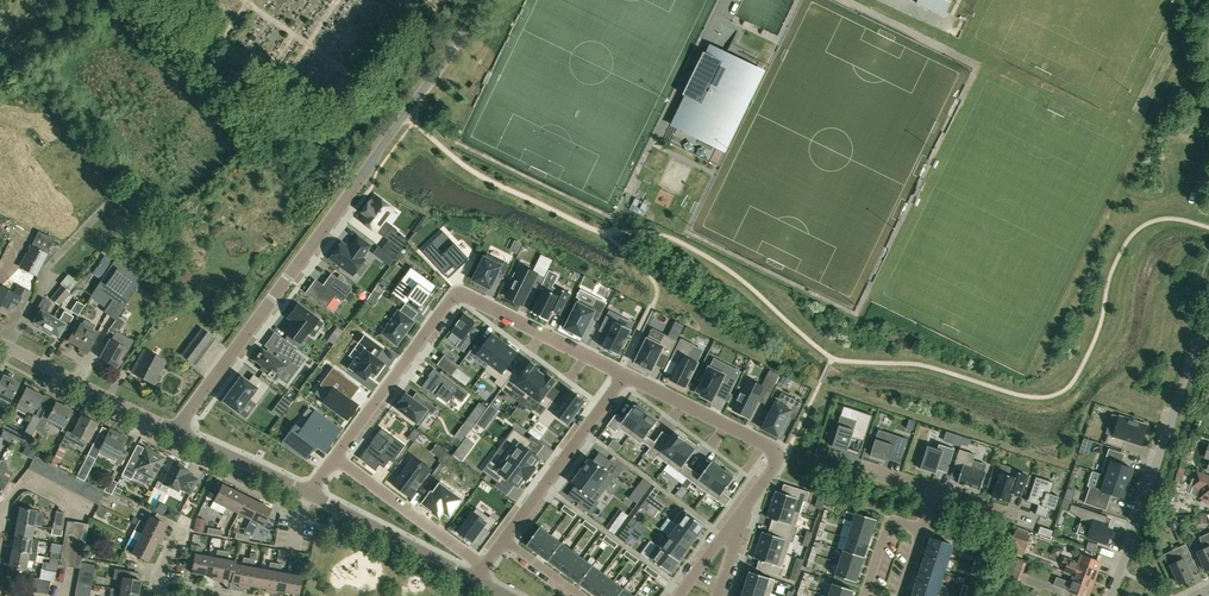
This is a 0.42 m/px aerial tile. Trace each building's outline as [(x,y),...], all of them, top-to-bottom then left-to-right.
[(730,54),(712,45),(699,72),(697,71),(696,72),(698,73),(696,78),(694,77),(694,78),(696,79),(688,95),(687,94),(686,96),(689,97),(676,124),(673,123),(672,125),(691,134),(700,138),(705,141),(705,140),(712,144),(734,97),(736,98),(740,92),(738,91),(751,65),(743,61),(744,61),(738,58),(729,54),(730,54)] [(480,88),(473,83),(470,88),(477,93),(480,88)] [(127,193),(121,198),(127,205),(132,212),(142,205),(134,195),(131,190),(127,193)] [(363,218),(362,220),(385,237),(389,231),(382,225),(386,220),(394,210),(378,198),(375,203),(372,201),(363,212),(366,214),(364,218),(363,218)] [(48,251),(52,243),(36,235),(32,243),(48,251)] [(341,242),(329,258),(352,275),(355,271),(363,259),(364,259),(361,257),(370,245),(358,236),(349,248),(341,242)] [(425,248),(423,251),(443,272),(444,272),(443,272),(453,263),(458,269),(469,259),(450,238),(439,248),(433,241),(425,249),(425,248)] [(511,249),(518,252),(522,244),(522,243),(515,239),(515,241),(511,249)] [(385,250),(395,258),(402,249),(392,241),(385,250)] [(31,246),(20,267),(36,275),(47,254),(31,246)] [(386,251),(381,258),(390,265),(395,258),(386,251)] [(481,265),(474,280),(480,283),(479,285),(488,290),(489,287),(491,288),(498,273),(505,276),(510,265),(487,253),(486,255),(484,254),(479,264),(481,265)] [(543,256),(534,273),(543,277),(551,260),(543,256)] [(96,288),(90,296),(99,303),(105,295),(112,300),(106,308),(106,309),(107,309),(107,311),(106,313),(115,319),(123,307),(144,278),(117,258),(113,261),(101,279),(96,288)] [(513,283),(507,296),(523,304),(532,285),(536,278),(533,276),(520,270),(518,274),(515,272),(510,282),(513,283)] [(398,284),(392,293),(407,305),(411,300),(423,309),(434,294),(433,293),(438,286),(419,272),(405,290),(398,284)] [(315,279),(305,292),(326,307),(334,296),(342,301),(352,288),(343,282),(337,278),(331,273),(322,285),(315,279)] [(383,279),(380,283),(386,287),(389,283),(383,279)] [(378,285),(373,292),(378,296),(384,289),(378,285)] [(0,287),(0,288),(0,307),(8,311),(10,307),(11,308),(13,307),(14,306),(14,307),(15,305),(22,308),(30,292),(18,286),(14,294),(0,287)] [(60,287),(51,298),(58,304),(68,293),(60,287)] [(545,289),(533,312),(549,320),(553,311),(560,315),(563,308),(571,293),(558,287),(555,294),(545,289)] [(38,315),(33,322),(40,326),(39,328),(43,330),(44,329),(46,329),(53,317),(45,313),(51,303),(43,298),(34,312),(38,315)] [(580,299),(565,328),(582,337),(587,326),(588,327),(588,325),(590,321),(591,321),(591,320),(592,317),(598,320),(607,304),(596,299),(593,305),(580,299)] [(77,315),(83,306),(77,302),(71,311),(77,315)] [(290,325),(285,332),(300,343),(308,332),(308,333),(318,319),(298,304),(288,317),(293,321),(290,325)] [(382,333),(382,334),(397,344),(397,345),(398,345),(398,344),(404,336),(408,331),(408,330),(414,322),(415,322),(414,321),(399,311),(399,310),(398,311),(399,311),(382,333)] [(602,345),(601,346),(619,355),(619,354),(623,344),(624,345),(625,344),(623,344),(625,340),(626,341),(627,340),(626,340),(631,330),(632,329),(631,329),(616,321),(619,315),(610,310),(602,325),(611,329),(608,335),(602,346),(602,345)] [(53,317),(46,329),(47,330),(46,332),(51,335),(52,333),(58,337),(63,329),(65,330),(73,316),(64,311),(59,320),(53,317)] [(457,326),(453,331),(462,338),(456,346),(464,352),(480,330),(473,325),(476,322),(465,314),(461,320),(460,319),(460,320),(461,321),(457,325),(457,324),(456,325),(457,326)] [(109,341),(100,357),(116,366),(126,349),(132,338),(119,331),(125,322),(118,316),(108,330),(113,333),(109,341)] [(676,321),(673,328),(681,332),(684,325),(676,321)] [(74,330),(68,340),(80,347),(79,349),(86,353),(97,334),(80,324),(77,331),(74,330)] [(333,331),(338,334),(342,329),(337,325),(333,331)] [(215,339),(202,329),(182,355),(195,365),(215,339)] [(475,344),(464,359),(472,364),(475,360),(487,368),(485,370),(486,370),(505,344),(493,334),(482,349),(475,344)] [(636,362),(638,363),(637,365),(649,371),(650,369),(652,370),(661,352),(669,357),(677,340),(665,334),(661,341),(649,335),(636,362)] [(356,357),(348,368),(365,380),(371,372),(375,375),(384,363),(376,358),(382,349),(363,335),(358,342),(368,349),(360,360),(356,357)] [(678,364),(670,379),(685,387),(697,363),(689,358),(695,345),(681,338),(670,360),(678,364)] [(262,348),(253,360),(261,366),(259,369),(275,380),(284,368),(295,371),(305,359),(294,351),(296,348),(284,339),(274,352),(275,353),(272,356),(262,348)] [(505,344),(486,370),(497,379),(495,382),(502,388),(513,373),(506,368),(518,353),(505,344)] [(153,383),(165,361),(144,350),(132,372),(153,383)] [(445,355),(438,365),(452,375),(459,365),(445,355)] [(502,388),(501,389),(509,395),(513,389),(525,397),(544,372),(531,363),(527,367),(520,377),(514,372),(513,373),(502,388)] [(709,367),(697,391),(702,394),(702,395),(712,401),(718,388),(729,394),(741,371),(728,365),(724,374),(709,367)] [(332,367),(319,385),(330,393),(323,402),(346,419),(356,404),(350,399),(342,394),(352,381),(332,367)] [(423,386),(422,387),(437,398),(438,397),(436,396),(438,393),(440,395),(448,401),(452,395),(462,402),(469,394),(434,368),(434,369),(435,371),(431,377),(430,376),(423,386)] [(458,368),(453,375),(457,379),(463,372),(458,368)] [(544,372),(525,397),(536,406),(532,412),(540,417),(552,400),(545,395),(552,386),(556,381),(544,372)] [(229,392),(223,401),(238,412),(249,398),(256,404),(269,386),(253,374),(247,382),(241,377),(234,385),(229,392)] [(0,381),(0,397),(10,402),(19,384),(3,375),(0,381)] [(768,379),(764,388),(772,392),(776,383),(768,379)] [(747,382),(733,409),(750,417),(763,391),(747,382)] [(6,422),(2,430),(3,431),(7,433),(13,436),(28,443),(35,430),(43,413),(46,407),(39,403),(43,396),(26,387),(15,409),(25,414),(27,410),(34,413),(24,432),(6,422)] [(540,417),(538,420),(548,428),(555,418),(566,426),(584,402),(570,391),(559,406),(552,400),(540,417)] [(278,401),(272,410),(280,416),(287,407),(293,399),(284,393),(278,401)] [(402,402),(398,408),(421,425),(430,412),(433,414),(438,408),(426,399),(422,405),(412,398),(407,394),(401,401),(402,402)] [(790,396),(785,407),(776,403),(764,428),(778,436),(788,416),(795,419),(803,403),(790,396)] [(43,413),(35,430),(43,434),(46,429),(44,428),(48,419),(63,427),(72,411),(56,403),(49,416),(43,413)] [(487,410),(495,416),(499,410),(491,404),(487,410)] [(619,428),(630,436),(646,413),(645,411),(646,410),(638,404),(637,406),(635,404),(624,419),(616,413),(607,426),(616,432),(619,428)] [(852,437),(864,441),(873,415),(859,411),(856,420),(843,416),(834,443),(832,443),(831,446),(847,451),(848,448),(852,437)] [(294,427),(284,441),(290,445),(305,456),(315,443),(323,449),(338,429),(315,413),(301,432),(294,427)] [(643,442),(650,447),(655,442),(647,436),(658,421),(646,413),(630,436),(641,444),(643,442)] [(84,448),(87,441),(97,423),(82,416),(73,433),(67,430),(59,446),(65,449),(70,441),(76,444),(84,448)] [(1108,434),(1105,443),(1122,448),(1125,440),(1141,445),(1147,425),(1120,416),(1114,436),(1108,434)] [(471,429),(476,423),(469,417),(464,424),(471,429)] [(913,430),(917,421),(910,419),(906,428),(913,430)] [(529,430),(540,438),(543,434),(533,426),(529,430)] [(415,429),(408,438),(414,442),(420,433),(415,429)] [(513,444),(505,454),(531,474),(536,467),(534,465),(540,458),(526,447),(531,441),(514,429),(507,439),(513,444)] [(879,429),(870,455),(886,460),(887,457),(889,457),(890,457),(901,460),(908,439),(879,429)] [(88,454),(88,455),(96,459),(98,453),(122,465),(129,451),(122,448),(127,438),(110,430),(105,439),(98,435),(88,454)] [(0,436),(0,437),(10,442),(12,438),(13,436),(7,433),(3,431),(0,436)] [(663,447),(655,442),(650,447),(646,453),(655,460),(657,456),(668,464),(686,440),(674,431),(663,447)] [(378,432),(359,458),(376,470),(380,465),(385,468),(390,460),(393,462),(402,450),(378,432)] [(964,437),(956,434),(953,443),(961,446),(961,444),(964,437)] [(970,439),(964,437),(961,444),(968,445),(970,439)] [(455,454),(463,460),(475,444),(467,438),(455,454)] [(687,478),(693,470),(685,464),(696,449),(685,441),(686,440),(668,464),(687,478)] [(24,451),(34,457),(38,449),(28,444),(24,451)] [(936,473),(937,470),(938,467),(941,468),(948,470),(955,449),(942,445),(939,444),(938,449),(928,446),(926,451),(924,459),(922,458),(919,467),(923,469),(922,469),(936,473)] [(125,467),(122,474),(131,479),(135,472),(136,470),(138,471),(134,477),(146,483),(149,477),(153,478),(164,457),(145,448),(144,449),(138,460),(131,456),(125,467)] [(959,449),(954,468),(962,471),(958,483),(960,483),(960,484),(969,487),(969,486),(980,489),(980,490),(986,472),(985,472),(971,467),(975,454),(959,449)] [(1109,449),(1101,474),(1128,483),(1133,468),(1121,464),(1124,454),(1109,449)] [(447,451),(440,461),(445,465),(452,456),(447,451)] [(491,460),(484,471),(500,483),(505,476),(519,486),(524,478),(527,480),(531,474),(505,454),(497,465),(491,460)] [(35,456),(28,468),(35,472),(41,459),(35,456)] [(583,467),(580,470),(606,489),(614,477),(617,479),(624,470),(609,459),(603,468),(593,461),(589,458),(589,459),(588,460),(586,458),(581,465),(583,467)] [(41,459),(35,472),(41,475),(48,462),(41,459)] [(5,484),(6,485),(9,480),(1,476),(7,464),(0,460),(0,461),(0,494),(5,484)] [(412,460),(395,484),(410,496),(415,488),(417,490),(418,489),(417,488),(420,484),(421,484),(422,484),(420,482),(428,471),(422,467),(422,466),(420,464),(419,465),(412,460)] [(701,476),(693,470),(687,478),(706,492),(723,469),(712,461),(701,476)] [(48,462),(41,475),(47,478),(54,465),(48,462)] [(190,493),(198,479),(190,475),(189,477),(186,476),(189,470),(173,462),(162,483),(178,491),(180,488),(190,493)] [(54,465),(47,478),(54,481),(60,469),(54,465)] [(60,469),(54,481),(60,485),(67,472),(60,469)] [(726,506),(732,498),(724,493),(735,478),(732,476),(734,474),(726,469),(725,471),(723,469),(706,492),(726,506)] [(88,474),(81,470),(77,477),(79,478),(84,481),(88,474)] [(576,473),(571,480),(573,481),(572,482),(571,483),(575,486),(585,493),(577,502),(592,513),(599,503),(597,501),(606,489),(580,470),(578,474),(576,473)] [(1009,502),(1012,494),(1020,496),(1023,486),(1026,475),(1014,471),(1013,470),(1011,476),(1001,473),(1000,473),(993,496),(1009,502)] [(67,472),(60,485),(67,488),(73,475),(67,472)] [(1197,472),(1192,486),(1203,490),(1200,498),(1202,498),(1201,501),(1203,503),(1208,506),(1208,475),(1197,472)] [(1123,498),(1128,483),(1101,474),(1096,489),(1095,488),(1092,496),(1088,495),(1085,503),(1105,509),(1111,494),(1123,498)] [(73,475),(67,488),(73,491),(79,478),(77,477),(73,475)] [(1028,500),(1039,504),(1035,514),(1047,518),(1050,508),(1055,510),(1060,496),(1050,493),(1054,482),(1036,477),(1028,500)] [(79,478),(73,491),(79,494),(86,482),(84,481),(79,478)] [(638,503),(651,484),(644,478),(630,497),(638,503)] [(86,482),(79,494),(86,498),(92,485),(86,482)] [(226,507),(234,490),(222,484),(213,501),(226,507)] [(432,492),(423,503),(434,511),(433,512),(440,517),(444,511),(450,516),(462,499),(441,484),(434,493),(432,492)] [(776,492),(772,504),(800,513),(804,501),(807,502),(810,492),(784,484),(781,492),(776,491),(776,492)] [(92,485),(86,498),(92,501),(98,488),(92,485)] [(116,486),(113,491),(121,495),(123,490),(116,486)] [(98,488),(92,501),(98,504),(105,491),(98,488)] [(238,513),(246,496),(234,490),(226,507),(238,513)] [(650,495),(645,500),(649,503),(654,498),(650,495)] [(250,519),(259,502),(246,496),(238,513),(250,519)] [(645,509),(649,503),(645,500),(641,506),(645,509)] [(1063,500),(1061,508),(1069,511),(1071,504),(1072,503),(1063,500)] [(250,519),(243,534),(242,539),(249,541),(250,535),(251,535),(257,523),(263,525),(271,509),(259,502),(250,519)] [(796,526),(800,513),(772,504),(767,517),(773,519),(770,526),(796,535),(799,527),(796,526)] [(1105,523),(1108,516),(1071,504),(1069,511),(1089,524),(1085,536),(1107,544),(1112,530),(1105,527),(1107,523),(1105,523)] [(565,505),(562,509),(568,513),(571,509),(565,505)] [(1176,508),(1170,506),(1167,514),(1173,516),(1175,516),(1178,509),(1176,508)] [(16,522),(34,525),(36,511),(19,507),(16,522)] [(100,515),(104,517),(105,515),(107,511),(105,510),(98,507),(95,513),(100,515)] [(163,515),(176,522),(180,513),(168,507),(163,515)] [(477,508),(459,532),(472,541),(483,527),(489,531),(497,520),(491,515),(489,517),(477,508)] [(574,517),(577,513),(571,509),(568,513),(574,517)] [(621,509),(607,529),(615,534),(629,515),(621,509)] [(673,521),(696,538),(705,526),(682,509),(673,521)] [(52,528),(62,530),(63,523),(65,513),(56,512),(55,523),(53,522),(52,528)] [(872,533),(877,520),(877,519),(855,512),(855,513),(856,513),(851,526),(872,533)] [(1204,514),(1197,515),(1198,524),(1207,524),(1207,514),(1204,514)] [(136,525),(163,538),(166,533),(163,532),(167,524),(150,516),(146,523),(139,520),(136,525)] [(195,528),(194,531),(203,532),(205,519),(196,518),(195,528)] [(633,518),(628,523),(632,526),(637,521),(633,518)] [(1171,527),(1172,530),(1176,531),(1178,529),(1179,529),(1179,528),(1179,526),(1176,520),(1173,519),(1172,520),(1170,521),(1169,525),(1171,527)] [(583,524),(589,528),(592,524),(586,520),(583,524)] [(67,521),(63,542),(70,544),(74,522),(67,521)] [(688,549),(696,538),(673,521),(675,523),(667,534),(688,549)] [(31,539),(34,525),(16,522),(14,536),(31,539)] [(74,522),(70,544),(77,545),(81,523),(74,522)] [(81,523),(77,545),(84,546),(88,524),(81,523)] [(624,529),(618,537),(627,543),(632,536),(638,540),(642,534),(632,526),(628,523),(624,529)] [(592,524),(589,528),(594,532),(597,528),(592,524)] [(161,543),(163,538),(136,525),(134,530),(141,534),(138,541),(155,549),(158,542),(161,543)] [(796,535),(770,526),(768,533),(763,531),(758,545),(787,554),(791,542),(793,543),(796,535)] [(847,538),(868,545),(872,533),(851,526),(847,538)] [(1047,537),(1049,529),(1040,526),(1038,534),(1047,537)] [(527,545),(527,546),(528,545),(538,553),(551,535),(541,527),(540,527),(527,545)] [(1012,544),(1009,553),(1015,555),(1018,546),(1025,548),(1030,535),(1016,530),(1012,544)] [(1197,552),(1206,571),(1208,570),(1208,532),(1199,537),(1205,548),(1197,552)] [(688,549),(667,534),(667,535),(669,536),(661,547),(657,544),(679,561),(688,549)] [(562,543),(551,535),(538,553),(549,560),(548,561),(549,561),(562,543),(562,542),(562,543)] [(612,539),(607,535),(604,539),(609,543),(612,539)] [(38,540),(31,539),(14,536),(11,550),(36,554),(38,540)] [(847,538),(844,550),(843,550),(865,557),(868,545),(847,538)] [(949,559),(953,545),(931,538),(927,551),(949,559)] [(609,543),(615,548),(618,544),(612,539),(609,543)] [(148,562),(155,549),(138,541),(134,548),(127,544),(124,549),(132,553),(131,553),(148,562)] [(63,542),(59,564),(66,565),(70,544),(63,542)] [(559,568),(572,551),(562,543),(549,561),(559,568)] [(70,544),(66,565),(73,566),(77,545),(70,544)] [(648,556),(671,573),(679,561),(657,544),(648,556)] [(1172,550),(1173,551),(1164,555),(1169,566),(1171,565),(1171,566),(1180,584),(1193,577),(1191,573),(1186,563),(1193,560),(1186,544),(1172,550)] [(73,566),(80,568),(81,562),(84,546),(77,545),(73,566)] [(783,566),(787,554),(758,545),(754,558),(759,560),(757,568),(782,577),(785,567),(783,566)] [(205,575),(208,556),(201,555),(202,547),(196,546),(195,554),(194,554),(191,572),(205,575)] [(218,580),(223,550),(217,549),(216,558),(208,556),(205,575),(212,576),(212,579),(218,580)] [(35,561),(36,554),(11,550),(9,564),(26,568),(27,560),(35,561)] [(231,582),(235,561),(227,560),(229,552),(223,550),(218,580),(223,581),(224,578),(231,580),(231,582)] [(843,550),(843,551),(840,562),(860,569),(864,557),(865,558),(865,557),(843,550)] [(583,558),(572,551),(559,568),(570,576),(583,558)] [(633,555),(627,551),(624,554),(630,559),(633,555)] [(923,564),(945,571),(949,559),(927,551),(923,564)] [(254,567),(255,559),(256,553),(250,552),(249,558),(244,588),(250,589),(250,586),(258,587),(261,569),(254,567)] [(633,555),(630,559),(636,563),(639,559),(633,555)] [(1009,555),(1003,575),(1017,580),(1021,581),(1027,562),(1009,555)] [(244,588),(249,558),(243,557),(242,565),(235,564),(235,561),(231,582),(239,584),(238,587),(244,588)] [(583,558),(570,576),(580,583),(579,584),(580,584),(593,565),(593,566),(583,558)] [(1073,577),(1092,584),(1097,570),(1079,563),(1078,563),(1065,558),(1062,564),(1067,566),(1065,571),(1074,575),(1073,577)] [(58,564),(49,563),(45,562),(44,569),(56,572),(58,564)] [(80,568),(78,574),(93,577),(95,565),(81,562),(80,568)] [(271,592),(276,563),(270,562),(269,570),(261,569),(258,587),(265,589),(265,591),(271,592)] [(857,582),(857,581),(860,569),(840,562),(836,575),(835,574),(835,575),(857,582)] [(284,592),(288,574),(280,572),(282,564),(276,563),(271,592),(276,594),(277,591),(284,592)] [(945,571),(923,564),(919,577),(940,584),(945,571)] [(593,565),(580,584),(590,591),(603,573),(593,566),(594,566),(593,565)] [(645,569),(651,574),(654,570),(648,566),(645,569)] [(288,574),(284,592),(298,595),(302,576),(301,576),(303,568),(297,567),(295,575),(288,574)] [(141,580),(123,577),(125,570),(115,568),(113,578),(122,580),(121,589),(120,592),(138,595),(141,580)] [(42,569),(39,579),(42,579),(50,581),(52,581),(56,572),(44,569),(42,569)] [(656,578),(659,574),(654,570),(651,574),(656,578)] [(750,572),(746,584),(771,592),(775,579),(750,571),(750,572)] [(597,595),(603,595),(614,581),(603,573),(590,591),(597,595)] [(78,574),(77,581),(91,584),(93,577),(78,574)] [(31,590),(33,578),(24,576),(22,589),(31,590)] [(914,590),(932,595),(937,595),(940,584),(919,577),(914,590)] [(1073,577),(1071,583),(1057,577),(1054,585),(1068,590),(1068,591),(1082,595),(1088,595),(1092,584),(1073,577)] [(39,592),(42,579),(39,579),(33,578),(31,590),(39,592)] [(42,579),(39,592),(48,593),(50,581),(42,579)] [(77,581),(76,589),(90,591),(91,584),(77,581)] [(614,581),(603,595),(619,595),(624,588),(614,581)] [(853,591),(854,591),(854,590),(832,583),(832,584),(833,584),(829,595),(852,595),(853,591)] [(742,595),(770,595),(771,592),(746,584),(742,595)] [(121,589),(111,588),(110,592),(120,594),(119,595),(138,595),(120,592),(121,589)]
